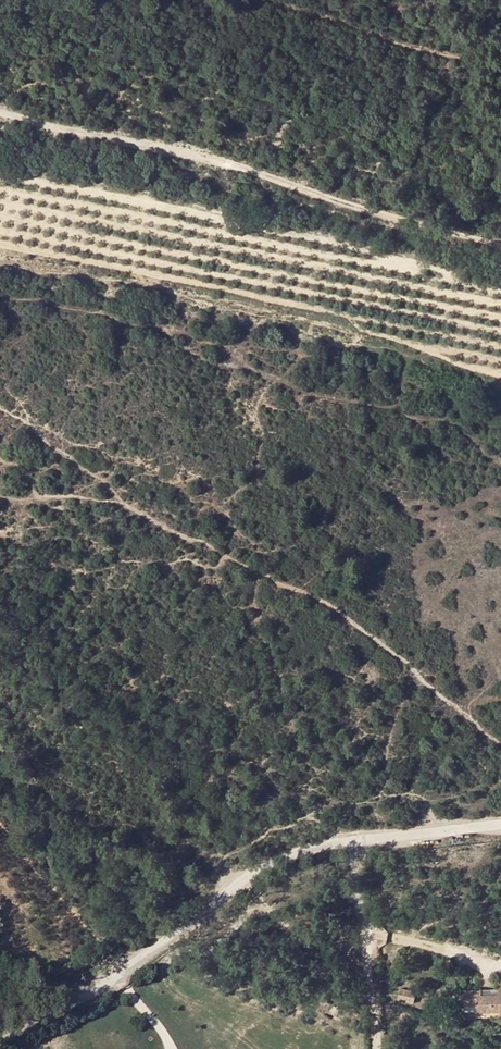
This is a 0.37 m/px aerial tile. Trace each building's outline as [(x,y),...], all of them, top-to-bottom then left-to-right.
[(399,987),(397,998),(414,1003),(416,991),(399,987)] [(464,987),(465,1001),(478,1001),(478,1008),(500,1006),(500,991),(499,991),(482,992),(481,987),(464,987)]
